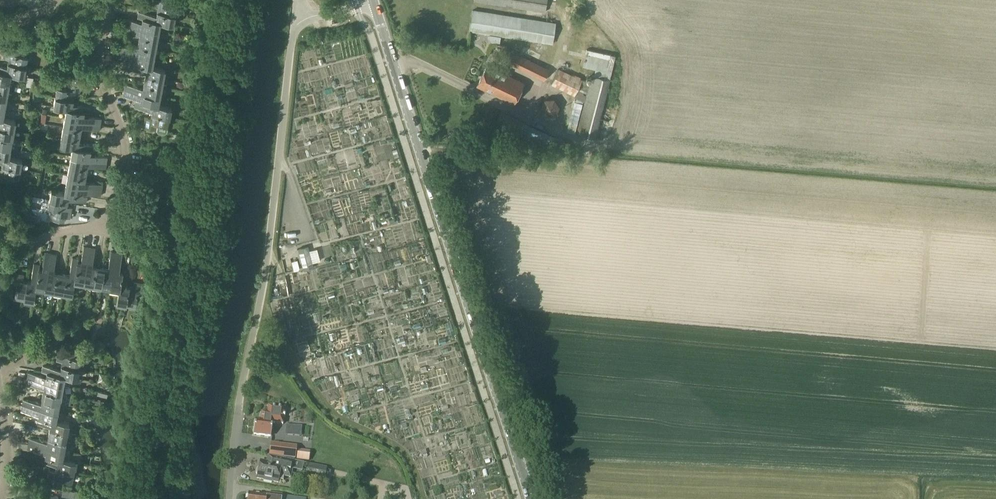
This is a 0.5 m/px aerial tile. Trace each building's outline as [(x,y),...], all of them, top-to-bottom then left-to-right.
[(153,6),(159,7),(158,12),(176,15),(177,6),(177,5),(178,0),(177,0),(155,0),(153,6)] [(545,11),(547,0),(475,0),(545,11)] [(469,30),(553,43),(555,24),(472,9),(469,30)] [(161,22),(174,25),(176,15),(158,12),(157,16),(152,15),(152,14),(140,12),(138,18),(143,19),(143,18),(161,22)] [(143,18),(143,19),(143,23),(138,22),(138,21),(125,18),(124,24),(159,31),(161,22),(143,18)] [(141,32),(140,34),(140,36),(158,40),(159,34),(159,31),(124,24),(123,30),(136,32),(136,31),(141,32)] [(138,45),(156,49),(158,40),(140,36),(138,45)] [(119,51),(154,58),(156,49),(138,45),(137,50),(133,49),(133,48),(120,45),(119,51)] [(27,57),(24,56),(25,51),(5,47),(3,58),(9,59),(8,63),(26,66),(27,57)] [(616,57),(616,55),(611,54),(587,49),(586,53),(583,66),(595,69),(594,77),(592,76),(590,82),(582,79),(559,68),(551,84),(575,95),(574,98),(577,98),(576,101),(574,101),(567,131),(575,133),(583,103),(583,101),(582,101),(582,100),(585,102),(577,135),(594,139),(609,81),(615,57),(616,57)] [(152,67),(153,66),(154,58),(119,51),(118,57),(131,59),(131,58),(136,59),(135,63),(152,67)] [(510,53),(506,62),(544,80),(549,71),(510,53)] [(146,75),(164,78),(166,69),(153,66),(152,67),(135,63),(130,62),(129,68),(142,71),(142,70),(147,71),(146,75)] [(11,73),(24,76),(26,66),(8,63),(7,67),(2,66),(2,65),(0,65),(0,71),(11,73)] [(487,66),(477,86),(513,103),(523,83),(487,66)] [(9,82),(11,73),(0,71),(0,80),(9,82)] [(144,84),(162,87),(164,78),(146,75),(144,84)] [(0,80),(0,90),(8,91),(9,82),(0,80)] [(56,97),(73,100),(74,96),(80,97),(81,86),(69,84),(68,89),(63,88),(58,87),(56,97)] [(125,90),(160,96),(162,87),(144,84),(144,88),(139,87),(139,86),(126,84),(125,90)] [(320,99),(321,106),(333,105),(332,87),(314,88),(314,99),(320,99)] [(338,90),(340,102),(355,100),(353,88),(338,90)] [(125,90),(124,95),(137,98),(136,101),(141,102),(159,105),(160,96),(125,90)] [(90,113),(91,107),(78,104),(77,105),(73,104),(73,100),(56,97),(54,106),(66,109),(66,108),(85,112),(90,113)] [(545,100),(541,107),(546,115),(555,115),(559,106),(554,99),(545,100)] [(141,102),(136,101),(135,107),(148,109),(148,108),(153,109),(152,113),(170,117),(172,107),(159,105),(141,102)] [(66,108),(66,109),(65,117),(101,124),(102,118),(89,116),(89,117),(84,116),(85,112),(66,108)] [(502,111),(496,122),(499,123),(496,129),(503,132),(504,131),(515,136),(517,132),(519,133),(525,122),(502,111)] [(152,113),(151,118),(146,117),(144,127),(157,130),(159,132),(165,133),(167,132),(168,126),(170,117),(152,113)] [(101,124),(65,117),(63,126),(81,130),(82,125),(87,126),(87,127),(100,130),(101,124)] [(14,130),(16,120),(3,118),(0,118),(0,127),(14,130)] [(519,133),(519,135),(550,149),(555,140),(556,137),(556,136),(525,122),(519,133)] [(81,130),(63,126),(61,135),(80,139),(81,130)] [(0,127),(0,137),(12,139),(14,130),(0,127)] [(91,151),(96,151),(97,145),(84,143),(84,144),(79,143),(80,139),(61,135),(60,145),(73,147),(91,150),(91,151)] [(0,137),(0,146),(10,148),(12,139),(0,137)] [(567,142),(556,137),(555,140),(553,144),(564,149),(567,142)] [(9,157),(9,156),(10,148),(0,146),(0,155),(9,157)] [(71,156),(107,162),(108,157),(95,154),(95,156),(90,155),(91,151),(91,150),(73,147),(71,156)] [(3,161),(2,165),(20,168),(22,159),(9,156),(9,157),(0,155),(0,160),(3,161)] [(70,165),(88,168),(88,164),(93,165),(93,166),(106,168),(107,162),(71,156),(70,165)] [(2,165),(2,169),(0,169),(0,180),(7,181),(8,176),(18,178),(20,168),(2,165)] [(68,174),(86,177),(88,168),(70,165),(68,174)] [(67,183),(102,190),(103,184),(90,181),(90,183),(85,182),(86,177),(68,174),(67,183)] [(82,195),(83,195),(83,191),(88,192),(88,193),(101,195),(102,190),(67,183),(65,191),(65,192),(82,195)] [(87,196),(87,195),(83,195),(82,195),(65,192),(65,191),(52,189),(50,198),(68,202),(69,197),(74,198),(74,199),(86,202),(87,196)] [(332,204),(340,203),(342,210),(335,212),(336,219),(346,217),(345,209),(344,209),(343,202),(347,202),(346,196),(331,198),(332,204)] [(68,202),(50,198),(48,208),(52,209),(50,219),(64,221),(65,217),(71,218),(73,207),(67,206),(68,202)] [(317,240),(333,237),(325,198),(317,200),(321,220),(313,222),(317,240)] [(74,281),(75,281),(84,282),(90,247),(84,246),(82,259),(83,259),(82,264),(78,263),(74,281)] [(308,246),(298,249),(303,270),(313,268),(308,246)] [(90,247),(84,282),(93,284),(96,266),(91,265),(92,261),(93,261),(96,248),(90,247)] [(105,268),(102,285),(111,287),(117,252),(111,251),(109,264),(110,264),(109,269),(105,268)] [(44,265),(44,270),(39,269),(36,287),(45,289),(51,253),(46,252),(43,265),(44,265)] [(117,252),(111,287),(119,289),(120,289),(123,271),(119,270),(119,265),(121,266),(123,253),(117,252)] [(51,253),(45,289),(46,289),(54,290),(57,273),(53,272),(54,267),(55,267),(57,254),(51,253)] [(78,263),(79,258),(73,257),(70,270),(72,270),(71,275),(66,274),(63,292),(73,294),(75,281),(74,281),(78,263)] [(424,259),(413,263),(417,271),(428,267),(424,259)] [(335,261),(323,264),(327,278),(340,275),(339,270),(351,267),(350,263),(337,267),(335,261)] [(32,276),(33,276),(32,281),(28,280),(25,298),(34,300),(36,287),(39,269),(40,264),(34,263),(32,276)] [(96,266),(93,284),(102,285),(105,268),(96,266)] [(120,289),(119,289),(117,302),(126,303),(130,286),(125,285),(126,280),(127,280),(130,267),(124,266),(123,271),(120,289)] [(315,267),(318,284),(325,283),(322,266),(315,267)] [(14,272),(12,285),(11,290),(16,291),(15,296),(25,298),(28,280),(23,280),(24,274),(14,272)] [(63,292),(66,274),(57,273),(54,290),(63,292)] [(392,277),(379,281),(382,290),(395,286),(392,277)] [(130,286),(126,303),(136,305),(137,302),(142,303),(145,283),(135,281),(134,286),(130,286)] [(340,283),(332,284),(333,292),(341,291),(340,283)] [(414,300),(419,298),(414,284),(409,286),(414,300)] [(397,286),(399,298),(405,297),(403,285),(397,286)] [(355,319),(362,316),(355,298),(348,301),(355,319)] [(339,310),(344,320),(351,317),(347,306),(339,310)] [(324,326),(341,321),(339,313),(322,319),(324,326)] [(384,318),(367,320),(368,328),(385,326),(384,318)] [(444,320),(448,337),(453,336),(450,319),(444,320)] [(376,338),(376,355),(392,355),(391,330),(377,331),(377,336),(371,336),(371,338),(376,338)] [(402,337),(395,341),(398,347),(405,343),(402,337)] [(352,356),(361,355),(361,347),(335,347),(335,365),(352,365),(352,356)] [(62,365),(79,369),(81,359),(78,358),(79,353),(59,349),(57,360),(62,361),(62,365)] [(43,365),(42,371),(47,372),(65,375),(78,378),(79,369),(62,365),(61,370),(56,369),(56,368),(43,365)] [(28,378),(46,381),(63,384),(65,375),(47,372),(46,376),(41,375),(42,374),(29,372),(28,378)] [(41,386),(41,385),(44,386),(44,390),(46,391),(61,393),(63,384),(46,381),(28,378),(27,381),(26,383),(41,386)] [(44,390),(42,399),(60,402),(71,404),(72,395),(67,395),(61,393),(46,391),(44,390)] [(23,405),(46,409),(58,411),(60,402),(42,399),(41,403),(36,403),(37,401),(24,399),(23,405)] [(65,413),(58,411),(46,409),(23,405),(21,411),(34,413),(35,412),(39,413),(39,417),(46,419),(63,422),(65,413)] [(254,435),(271,437),(272,424),(283,425),(285,409),(269,407),(268,414),(262,414),(260,422),(255,421),(254,435)] [(46,425),(46,423),(51,424),(50,429),(68,432),(69,423),(63,422),(46,419),(39,417),(34,416),(33,422),(46,425)] [(480,424),(465,431),(468,438),(483,431),(480,424)] [(282,436),(299,436),(298,426),(282,427),(282,436)] [(307,436),(308,428),(300,427),(299,435),(307,436)] [(68,432),(50,429),(48,438),(66,441),(68,432)] [(48,438),(47,442),(43,441),(43,440),(30,438),(29,444),(46,447),(64,450),(66,441),(48,438)] [(409,440),(404,443),(408,453),(413,451),(409,440)] [(46,451),(45,456),(46,456),(63,459),(64,450),(46,447),(29,444),(28,449),(41,452),(41,451),(46,451)] [(297,447),(281,445),(279,458),(295,460),(297,447)] [(40,455),(39,461),(52,463),(52,462),(57,463),(56,467),(74,471),(76,462),(63,459),(46,456),(45,456),(40,455)] [(291,473),(293,462),(277,459),(276,466),(260,462),(259,468),(257,469),(256,471),(256,473),(256,475),(257,477),(257,479),(264,481),(263,482),(272,484),(272,482),(278,483),(278,481),(283,482),(285,474),(289,474),(291,473)] [(327,469),(309,465),(307,476),(325,480),(327,469)] [(74,471),(56,467),(55,472),(50,471),(48,481),(61,484),(62,478),(72,480),(74,471)] [(92,494),(75,490),(74,497),(73,498),(91,498),(92,494)]
